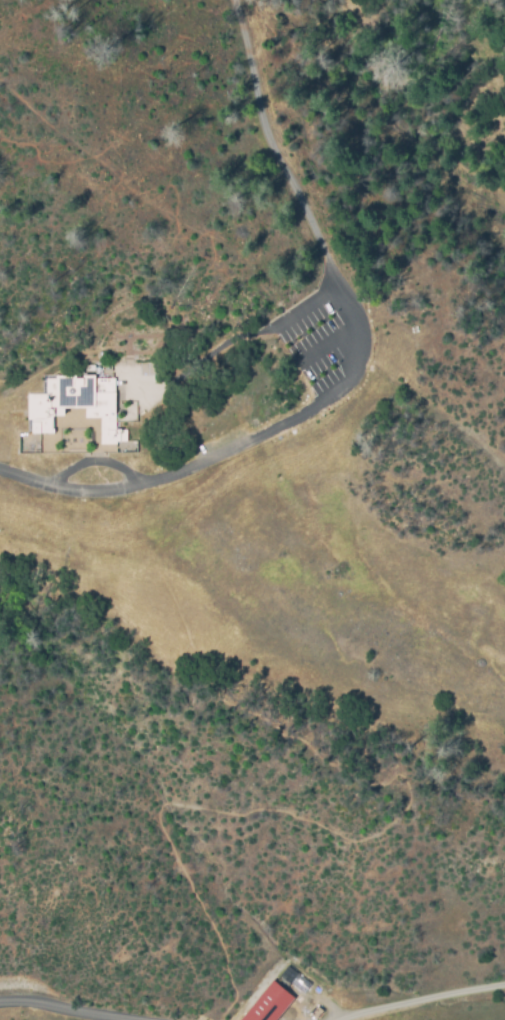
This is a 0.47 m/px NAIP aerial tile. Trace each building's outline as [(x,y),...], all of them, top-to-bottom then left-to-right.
[(70,426),(44,429),(40,389),(71,364),(125,364),(137,406),(148,432),(116,435),(115,410),(72,407),(70,426)]
